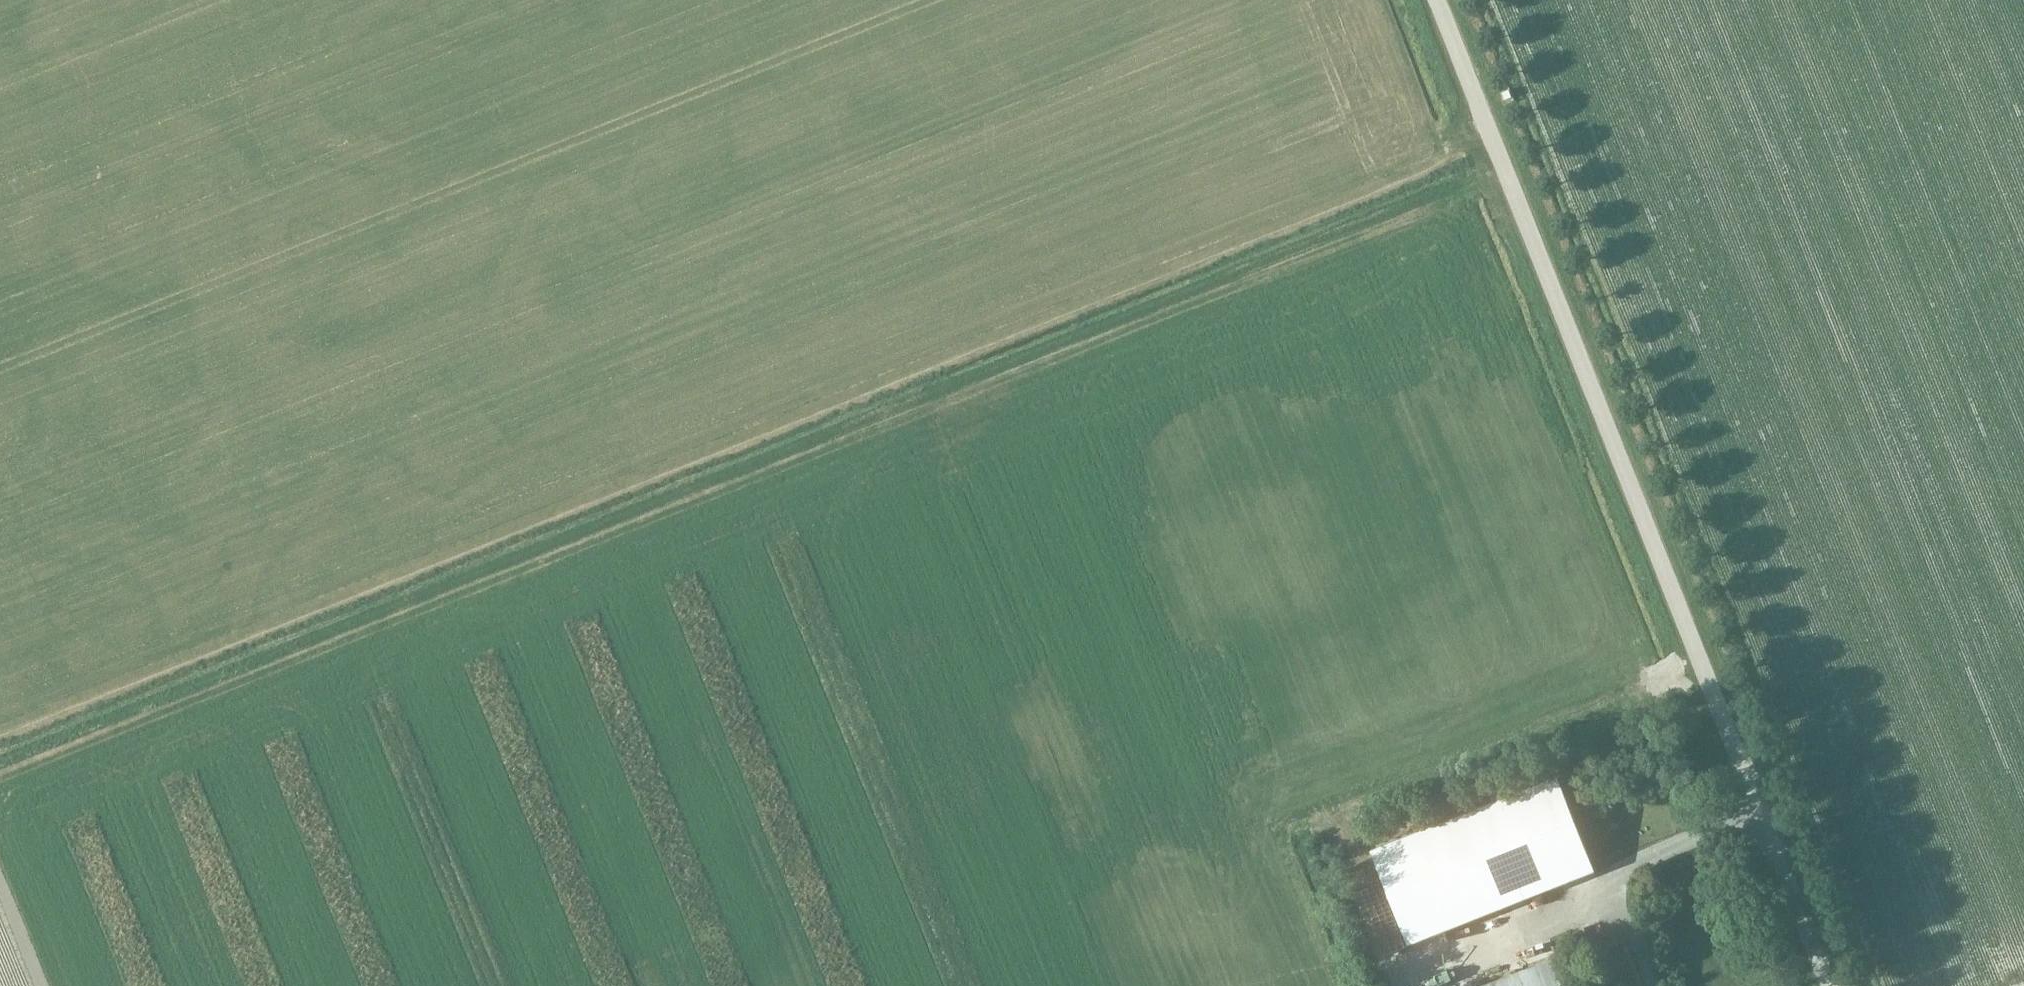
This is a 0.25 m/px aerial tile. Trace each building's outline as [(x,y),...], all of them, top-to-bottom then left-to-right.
[(1551,780),(1367,854),(1405,947),(1588,873),(1551,780)] [(1552,959),(1484,985),(1563,985),(1552,959)]
